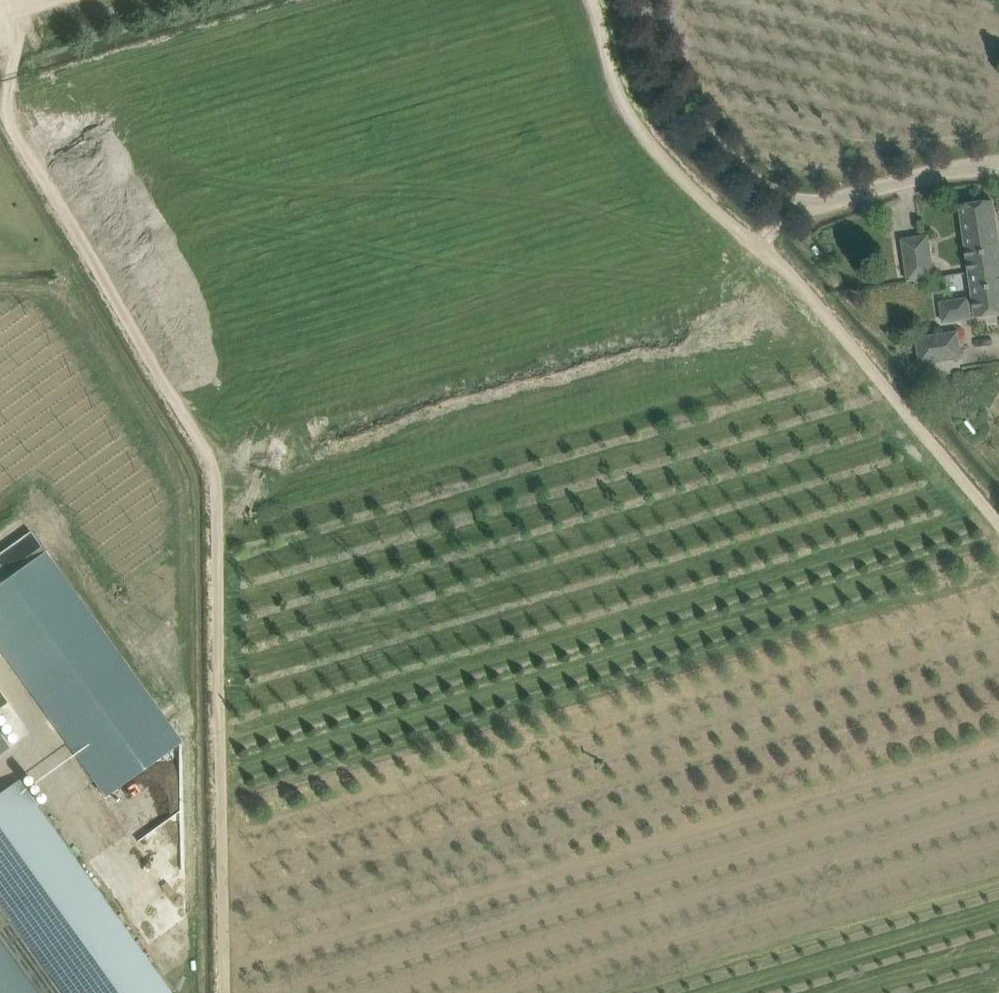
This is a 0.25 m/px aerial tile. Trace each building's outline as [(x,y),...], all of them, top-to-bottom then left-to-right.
[(970,272),(998,268),(998,240),(993,201),(960,205),(970,272)] [(928,236),(903,240),(909,281),(934,277),(928,236)] [(969,298),(971,318),(976,318),(998,314),(998,268),(970,272),(973,298),(969,298)] [(940,301),(943,323),(971,320),(968,297),(940,301)] [(958,332),(917,338),(921,364),(962,358),(958,332)] [(183,745),(30,530),(0,552),(0,576),(3,581),(0,583),(0,649),(107,799),(183,745)] [(9,703),(0,690),(0,709),(9,703)] [(9,747),(0,734),(0,754),(9,747)] [(19,780),(0,794),(0,992),(172,992),(19,780)]
